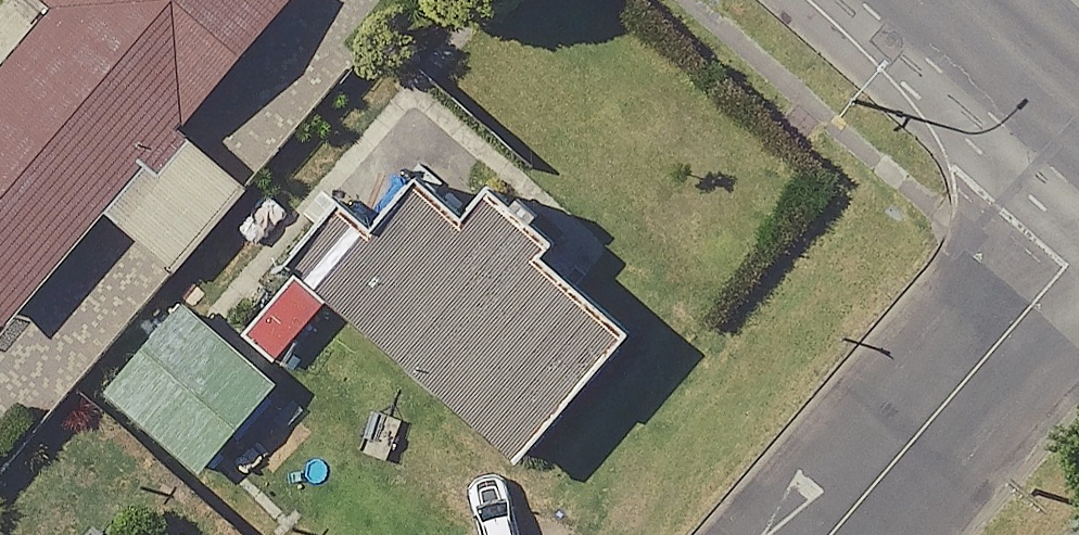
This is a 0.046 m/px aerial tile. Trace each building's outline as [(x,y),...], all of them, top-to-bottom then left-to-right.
[(60,9),(0,78),(0,320),(13,332),(113,216),(184,135),(301,0),(49,0),(60,9)] [(184,135),(113,216),(180,274),(251,193),(184,135)] [(529,467),(635,341),(544,265),(559,248),(495,195),(472,223),(425,183),(380,236),(349,210),(296,273),(529,467)] [(286,385),(190,303),(111,395),(207,477),(286,385)]
